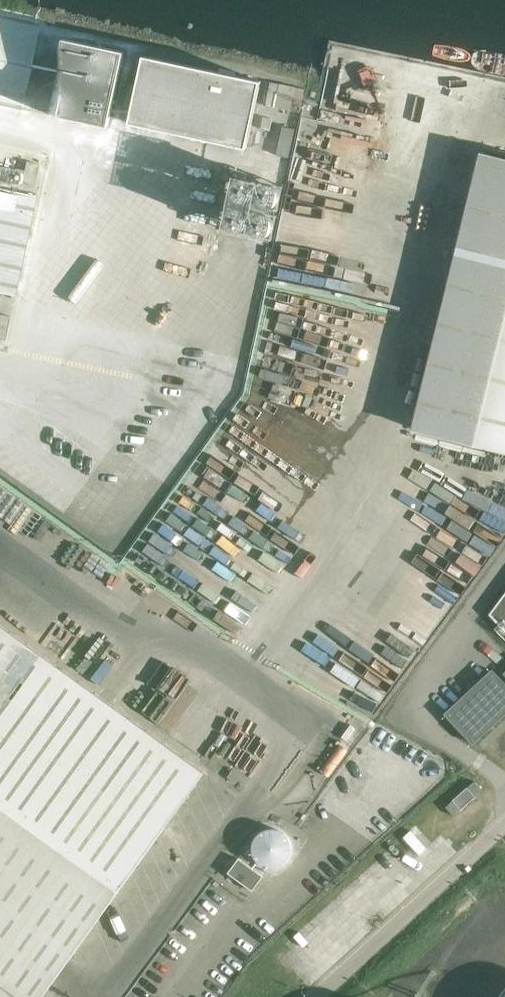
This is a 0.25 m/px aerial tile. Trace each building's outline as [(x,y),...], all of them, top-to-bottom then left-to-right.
[(37,26),(0,18),(0,104),(20,108),(37,26)] [(63,39),(47,114),(108,127),(124,52),(63,39)] [(144,56),(130,123),(246,148),(261,81),(144,56)] [(36,153),(0,146),(0,185),(28,191),(36,153)] [(480,152),(450,274),(453,275),(445,307),(442,306),(411,430),(504,453),(504,158),(480,152)] [(278,233),(285,181),(237,174),(229,226),(278,233)] [(34,196),(0,188),(0,293),(13,295),(34,196)] [(4,341),(9,317),(0,315),(0,340),(4,341)] [(204,769),(0,621),(0,996),(40,996),(204,769)] [(504,713),(504,683),(492,670),(445,714),(452,721),(473,743),(504,713)] [(483,791),(477,784),(446,810),(454,820),(485,793),(483,791)] [(262,830),(258,832),(255,835),(253,838),(251,842),(250,846),(250,850),(251,854),(252,858),(254,862),(257,865),(260,867),(264,869),(268,870),(272,870),(276,870),(280,869),(284,867),(287,864),(289,861),(291,857),(292,854),(293,850),(293,846),(291,842),(290,838),(287,835),(284,832),(281,830),(277,828),(273,828),(269,828),(265,829),(262,830)] [(263,876),(239,858),(227,874),(251,892),(263,876)]
